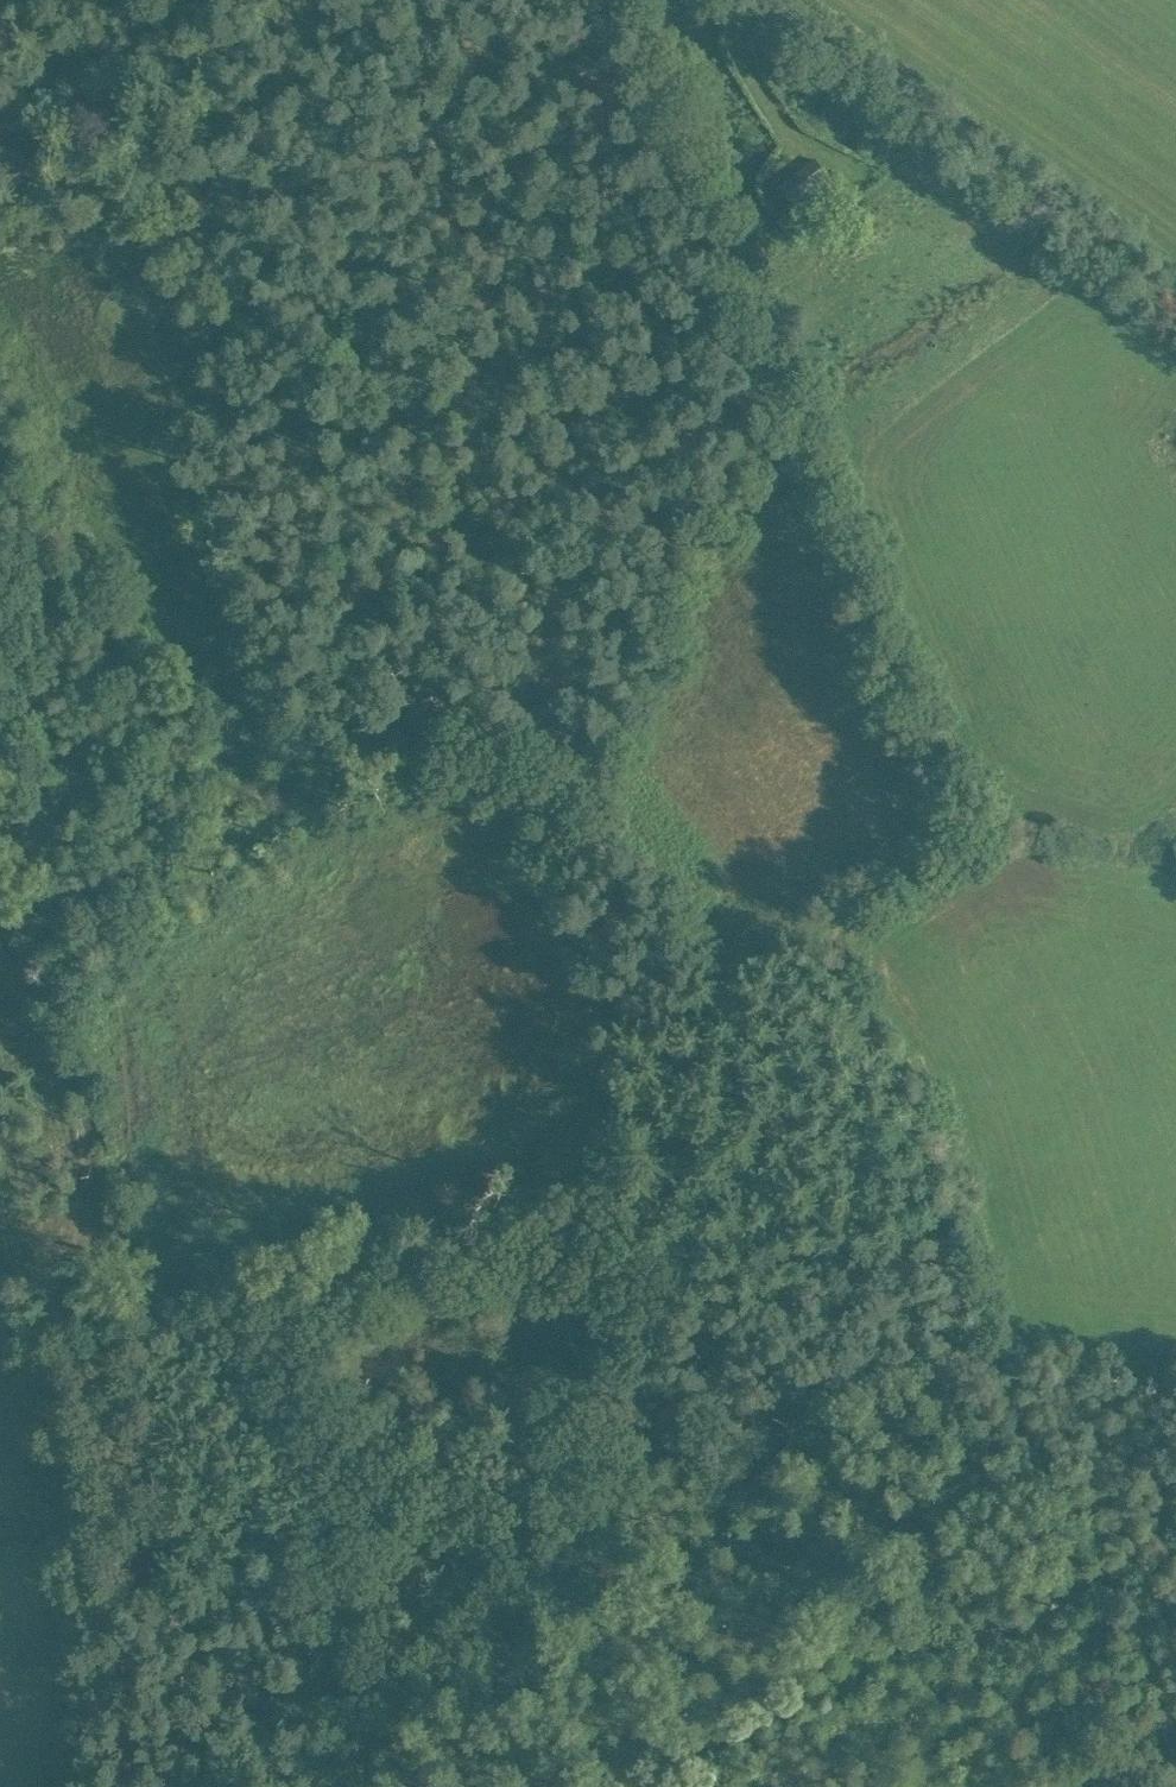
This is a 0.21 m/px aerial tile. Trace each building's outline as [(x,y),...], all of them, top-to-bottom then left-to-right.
[(827,172),(820,163),(815,156),(781,184),(782,185),(794,199),(799,195),(827,172)]
